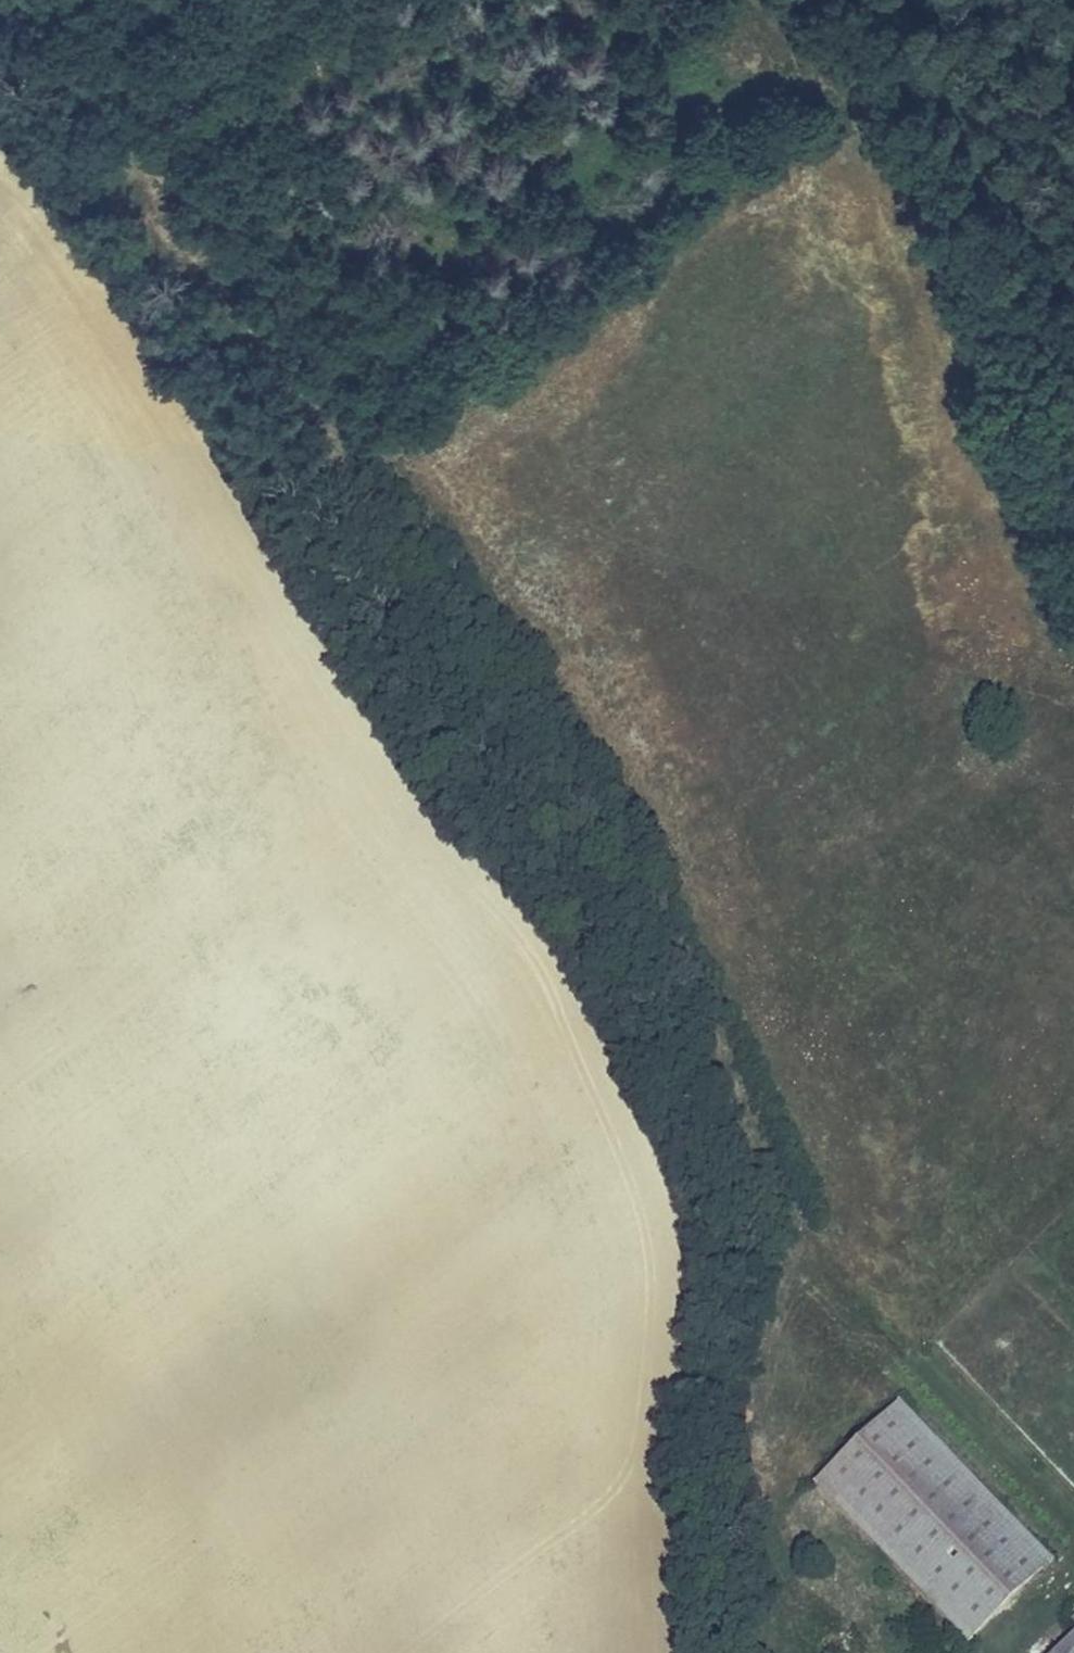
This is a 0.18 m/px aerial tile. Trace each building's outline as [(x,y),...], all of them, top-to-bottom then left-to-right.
[(976,1625),(1053,1548),(901,1394),(823,1470),(976,1625)]
